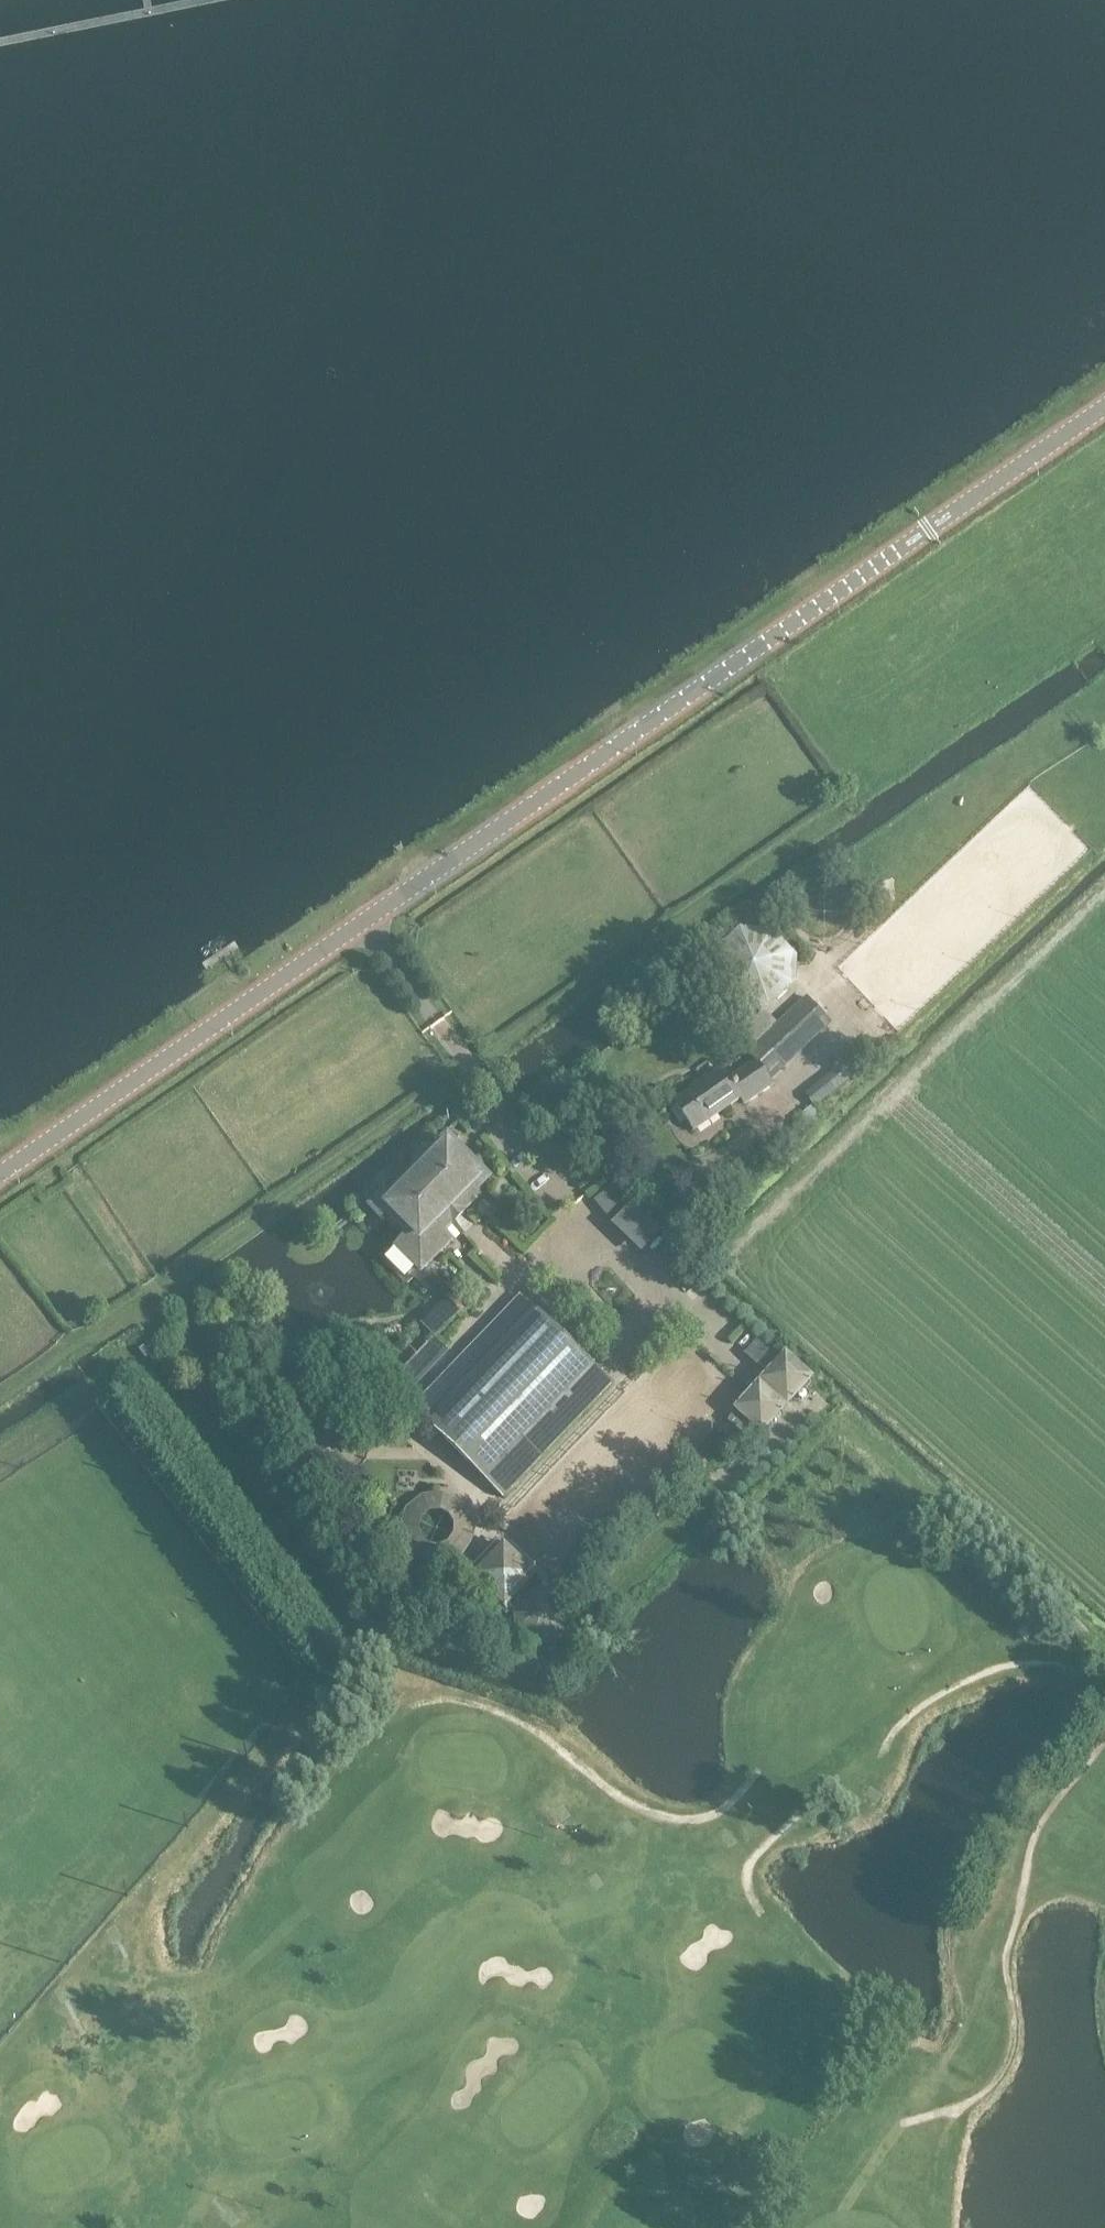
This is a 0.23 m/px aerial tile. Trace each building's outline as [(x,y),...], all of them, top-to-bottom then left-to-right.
[(745,1004),(759,1006),(772,1002),(783,995),(791,984),(795,971),(794,957),(788,945),(779,935),(768,929),(755,927),(742,930),(730,937),(722,947),(717,960),(717,974),(722,988),(732,998),(745,1004)] [(756,1061),(758,1064),(774,1080),(833,1024),(807,997),(748,1054),(756,1061)] [(773,1086),(758,1064),(756,1061),(729,1080),(723,1070),(675,1102),(694,1130),(741,1099),(744,1105),(773,1086)] [(816,1109),(817,1108),(848,1083),(837,1069),(806,1094),(814,1106),(816,1109)] [(822,1115),(817,1108),(816,1109),(814,1106),(803,1114),(811,1124),(822,1115)] [(450,1133),(391,1192),(387,1189),(369,1206),(383,1220),(387,1216),(407,1236),(396,1246),(423,1273),(456,1240),(448,1232),(484,1195),(481,1192),(495,1178),(450,1133)] [(595,1199),(607,1214),(626,1199),(614,1184),(595,1199)] [(627,1197),(609,1216),(615,1222),(633,1202),(627,1197)] [(635,1203),(615,1224),(644,1251),(664,1229),(635,1203)] [(401,1397),(486,1309),(476,1300),(460,1316),(458,1314),(389,1385),(401,1397)] [(505,1497),(613,1384),(525,1300),(417,1412),(505,1497)] [(171,1321),(163,1327),(169,1336),(177,1330),(171,1321)] [(763,1363),(770,1349),(755,1342),(748,1356),(763,1363)] [(779,1408),(797,1390),(775,1369),(744,1402),(767,1423),(779,1408)] [(467,1551),(473,1540),(475,1527),(473,1514),(467,1503),(457,1495),(444,1491),(431,1491),(419,1495),(410,1503),(403,1514),(401,1527),(403,1539),(410,1551),(419,1559),(432,1564),(445,1564),(457,1559),(467,1551)] [(523,1595),(538,1579),(538,1576),(508,1547),(504,1546),(477,1575),(476,1580),(503,1607),(507,1608),(511,1605),(523,1595)]
